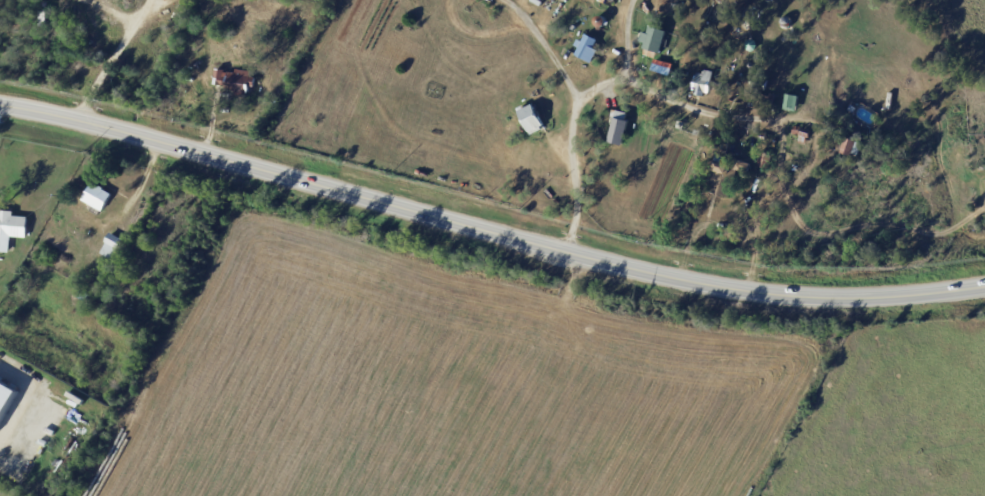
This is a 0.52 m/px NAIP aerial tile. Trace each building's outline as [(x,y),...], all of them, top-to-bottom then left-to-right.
[(43,14),(50,14),(49,29),(42,29),(42,14),(43,14)] [(659,52),(666,31),(646,25),(639,46),(659,52)] [(573,54),(591,63),(597,49),(593,47),(597,39),(583,33),(573,54)] [(758,50),(757,51),(754,53),(749,51),(748,47),(749,42),(754,41),(758,43),(760,47),(758,50)] [(241,98),(236,97),(237,93),(228,91),(228,88),(215,86),(217,71),(227,73),(227,74),(237,76),(238,70),(253,73),(252,79),(257,80),(256,89),(252,88),(250,100),(241,98)] [(699,99),(695,98),(695,96),(693,95),(697,73),(705,75),(706,71),(714,73),(709,95),(705,94),(703,99),(699,99)] [(685,74),(684,85),(678,84),(679,82),(675,82),(675,73),(679,73),(682,73),(682,74),(685,74)] [(758,79),(770,81),(768,92),(752,89),(754,78),(758,79)] [(518,110),(530,135),(544,128),(532,104),(518,110)] [(621,145),(629,114),(616,110),(607,142),(621,145)] [(794,135),(796,128),(814,132),(813,140),(810,139),(808,145),(799,143),(801,137),(794,135)] [(761,140),(762,133),(769,135),(768,142),(761,140)] [(868,148),(863,159),(858,157),(857,160),(841,154),(846,141),(851,142),(852,140),(862,144),(862,145),(868,148)] [(743,142),(750,144),(748,150),(741,147),(743,142)] [(766,169),(759,167),(763,154),(774,157),(770,170),(766,169)] [(102,187),(105,189),(104,190),(113,195),(104,211),(84,200),(94,183),(101,188),(102,187)] [(11,253),(0,252),(0,215),(0,211),(15,212),(14,217),(30,218),(28,238),(15,237),(12,237),(11,253)] [(120,247),(113,260),(102,254),(108,244),(106,243),(112,233),(124,241),(120,247)] [(101,260),(109,265),(106,270),(98,265),(101,260)] [(18,390),(0,423),(0,380),(18,390)] [(89,410),(99,416),(94,423),(85,418),(89,410)]
